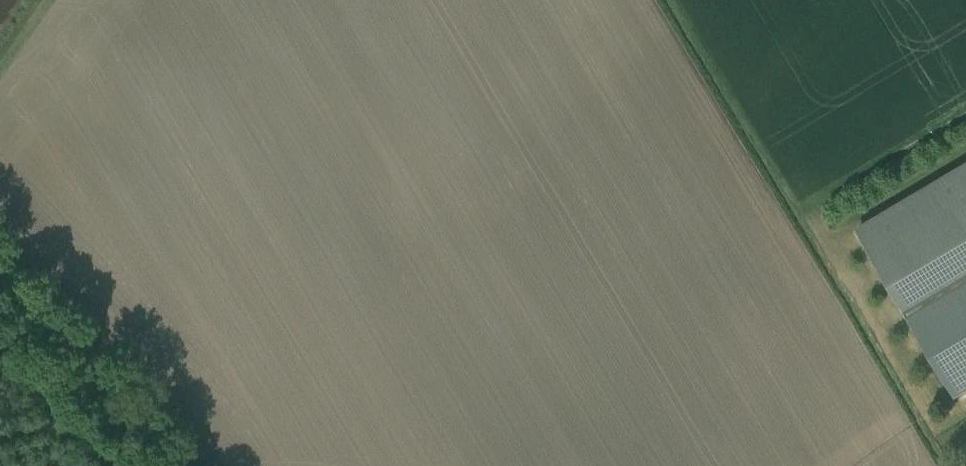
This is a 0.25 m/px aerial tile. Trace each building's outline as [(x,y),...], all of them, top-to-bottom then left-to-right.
[(856,229),(904,310),(965,273),(965,164),(856,229)]
